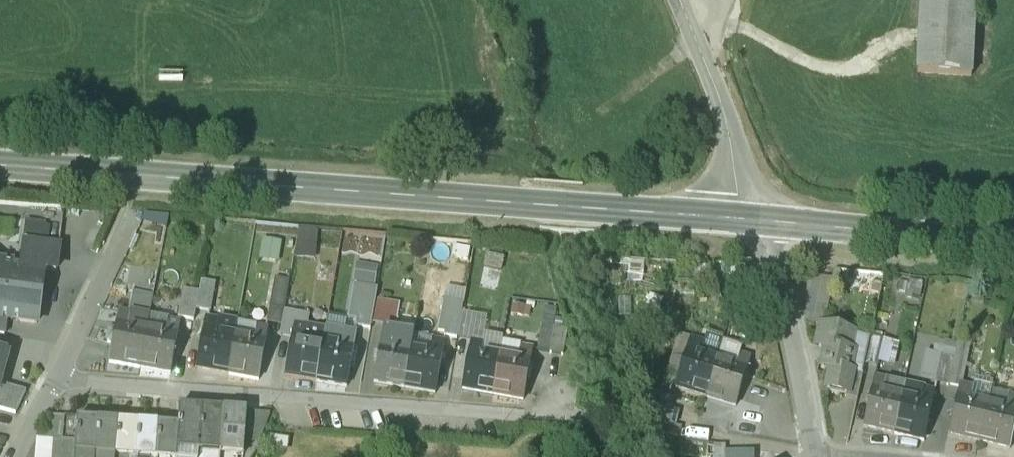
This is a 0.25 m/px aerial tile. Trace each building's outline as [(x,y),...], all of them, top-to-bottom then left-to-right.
[(916,36),(915,74),(970,76),(972,0),(918,0),(916,36)] [(319,257),(320,227),(299,227),(298,257),(319,257)] [(266,238),(263,258),(280,260),(283,240),(266,238)] [(24,245),(21,266),(40,269),(40,270),(56,272),(59,250),(24,245)] [(2,264),(0,262),(0,319),(7,320),(37,324),(39,305),(35,305),(40,270),(40,269),(21,266),(20,267),(2,264)] [(275,279),(267,325),(281,327),(284,312),(290,282),(275,279)] [(198,294),(195,310),(209,313),(215,285),(201,282),(198,294)] [(829,321),(829,283),(809,282),(808,321),(829,321)] [(353,289),(347,322),(355,324),(354,330),(370,333),(371,326),(375,302),(377,293),(353,289)] [(183,291),(178,319),(193,322),(195,310),(198,294),(183,291)] [(375,302),(371,326),(395,330),(399,306),(375,302)] [(444,304),(438,334),(446,335),(446,338),(458,341),(464,307),(444,304)] [(308,318),(284,312),(281,327),(280,337),(293,338),(296,327),(306,329),(308,318)] [(130,314),(128,327),(116,325),(109,362),(140,368),(149,318),(130,314)] [(167,321),(149,318),(140,368),(169,374),(177,336),(165,334),(167,321)] [(267,330),(237,325),(235,338),(228,375),(258,381),(267,330)] [(306,329),(296,327),(293,338),(285,377),(317,382),(325,332),(306,329)] [(553,330),(549,354),(562,356),(567,332),(553,330)] [(414,335),(387,331),(384,346),(381,345),(374,384),(405,389),(414,339),(414,335)] [(849,338),(818,331),(814,350),(824,352),(820,372),(829,374),(825,394),(844,398),(849,376),(845,375),(849,356),(845,355),(849,338)] [(235,338),(204,332),(198,370),(228,375),(235,338)] [(356,336),(325,332),(317,382),(347,388),(356,336)] [(445,344),(414,339),(405,389),(435,394),(445,344)] [(679,382),(691,345),(676,340),(665,377),(679,382)] [(882,342),(868,340),(863,367),(876,369),(882,342)] [(703,349),(691,345),(679,382),(675,395),(705,404),(716,367),(722,345),(705,341),(703,349)] [(951,360),(950,367),(961,369),(966,346),(955,343),(951,360)] [(8,353),(0,350),(0,382),(8,353)] [(499,358),(469,352),(463,391),(493,396),(499,358)] [(530,363),(499,358),(493,396),(522,401),(530,363)] [(951,360),(940,358),(935,382),(946,384),(950,367),(951,360)] [(733,373),(716,367),(705,404),(735,412),(750,363),(737,359),(733,373)] [(861,378),(849,376),(844,398),(843,402),(855,405),(861,378)] [(880,395),(869,393),(861,430),(891,437),(902,387),(883,382),(880,395)] [(15,415),(27,392),(0,385),(0,410),(15,415)] [(921,391),(902,387),(891,437),(922,444),(930,406),(918,403),(921,391)] [(985,407),(955,400),(947,437),(977,444),(985,407)] [(985,407),(977,444),(1007,450),(1013,420),(1013,413),(985,407)] [(192,414),(180,413),(179,427),(176,456),(199,456),(202,415),(202,408),(193,408),(192,414)] [(202,415),(199,456),(221,456),(222,448),(224,410),(215,409),(214,416),(202,415)] [(679,416),(652,409),(649,423),(661,426),(658,437),(679,441),(682,431),(676,429),(679,416)] [(247,411),(224,410),(222,448),(244,449),(244,443),(247,413),(247,411)] [(270,415),(247,413),(244,443),(259,444),(270,415)] [(76,444),(78,419),(53,417),(41,442),(53,443),(76,444)] [(78,419),(76,444),(75,455),(75,456),(95,456),(98,421),(78,419)] [(98,421),(95,456),(115,456),(118,422),(98,421)] [(118,422),(115,456),(128,456),(135,456),(138,424),(118,422)] [(138,424),(135,456),(155,456),(158,425),(138,424)] [(158,425),(155,456),(176,456),(179,427),(158,425)] [(75,455),(76,444),(53,443),(52,454),(75,455)]
